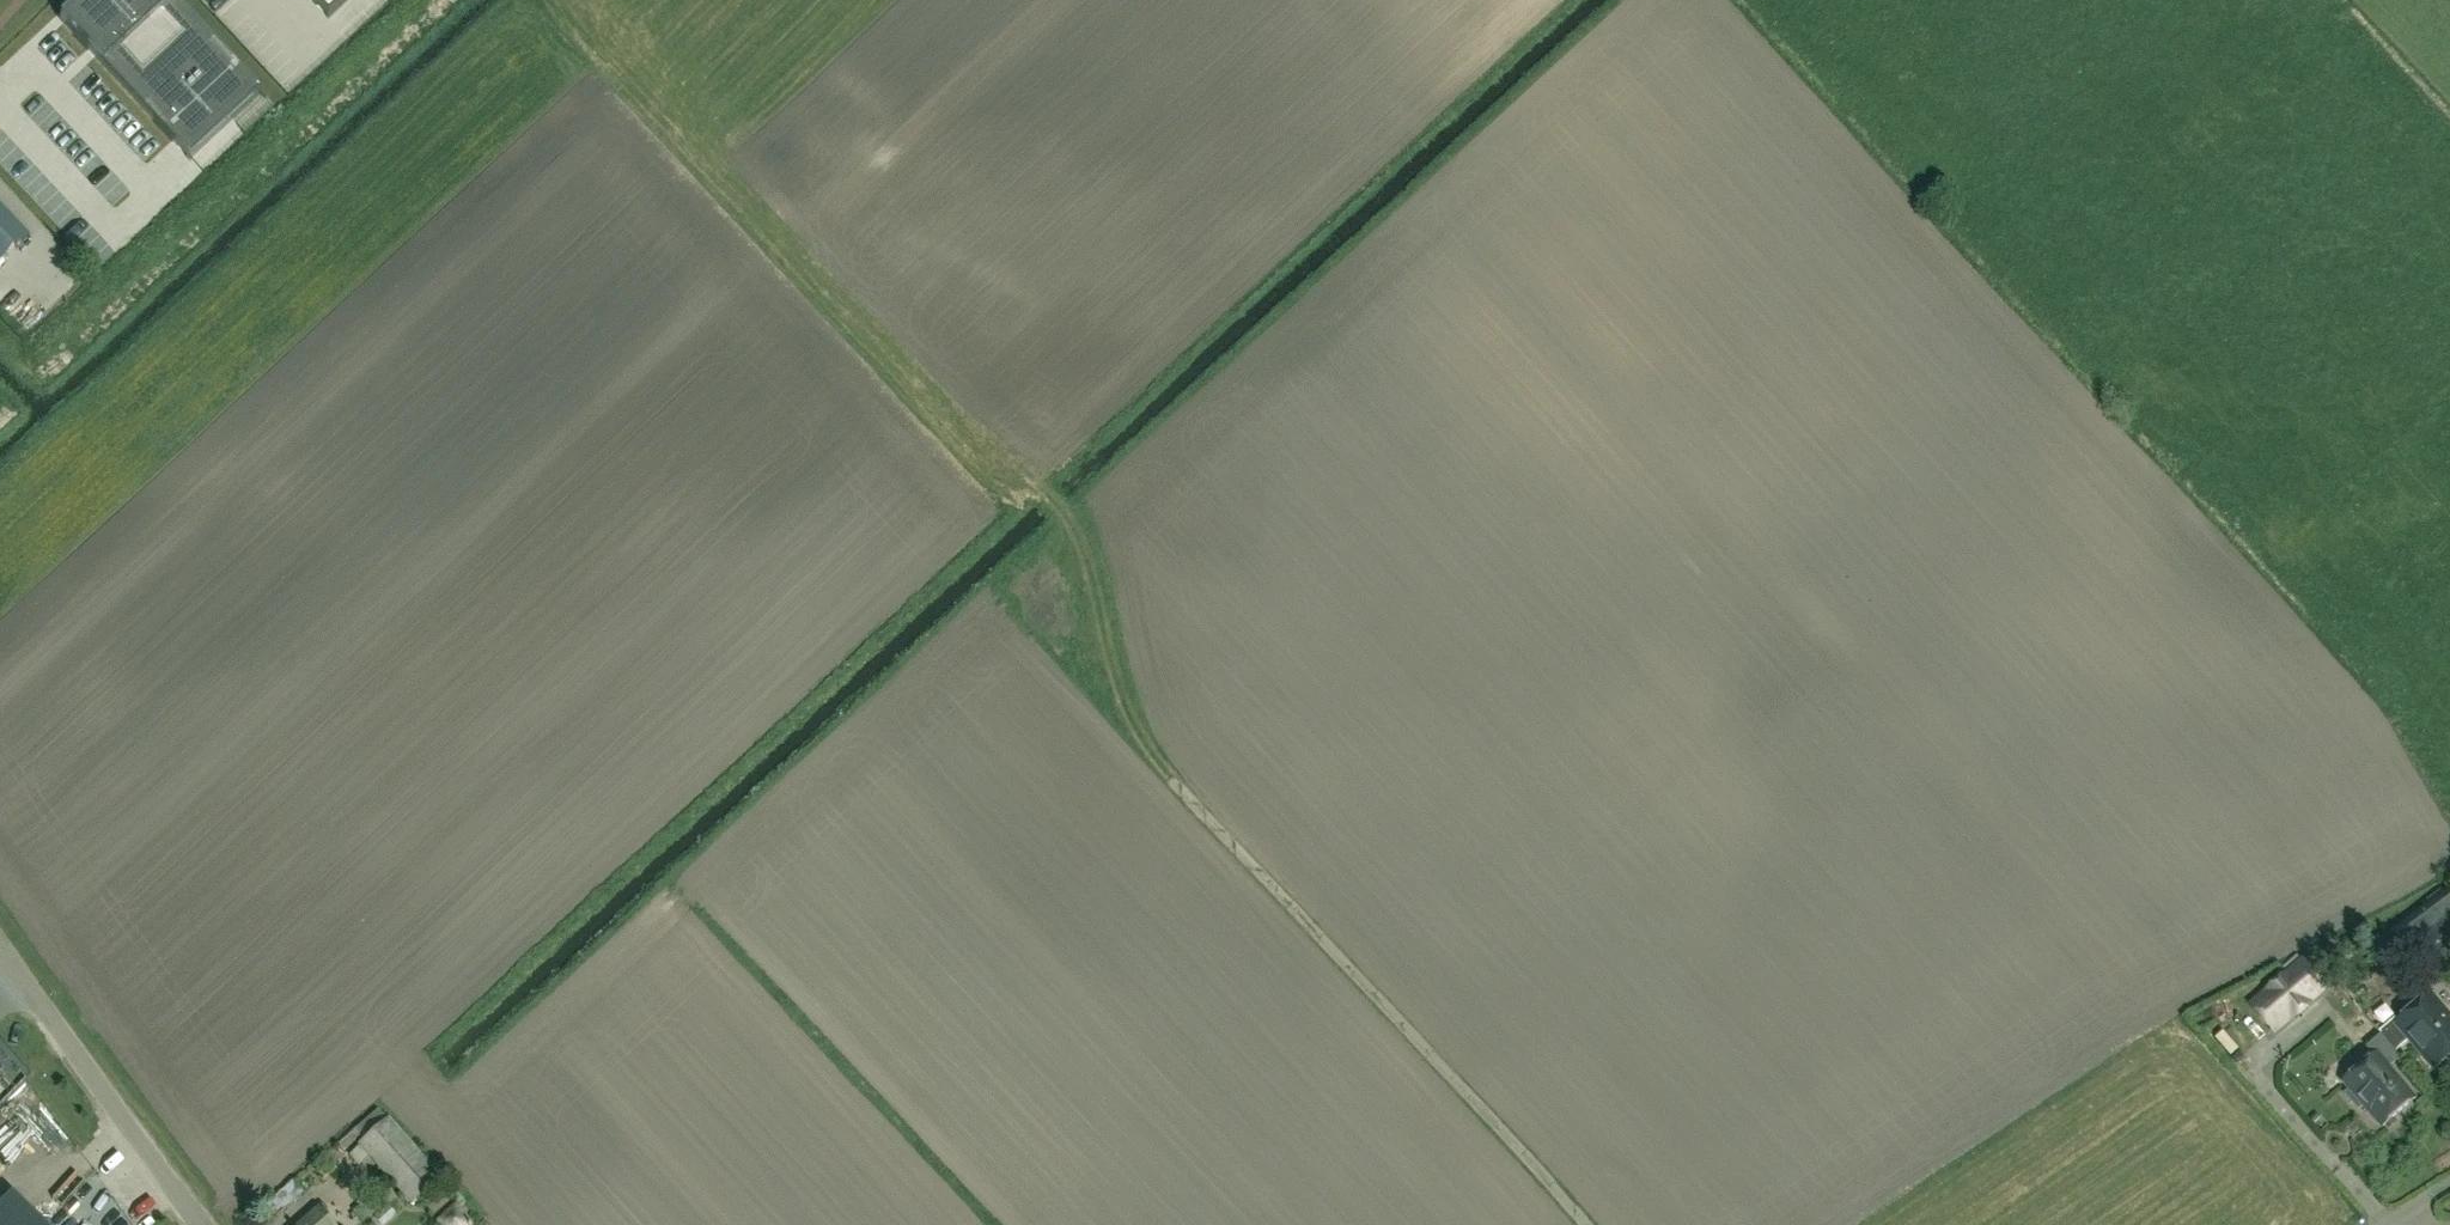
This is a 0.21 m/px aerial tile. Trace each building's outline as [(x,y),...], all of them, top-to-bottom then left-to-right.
[(260,94),(172,0),(89,0),(62,24),(189,161),(260,94)] [(326,19),(346,0),(309,0),(326,19)] [(25,235),(28,238),(29,237),(0,206),(0,258),(25,235)] [(2394,936),(2412,959),(2449,930),(2449,899),(2448,896),(2428,911),(2394,936)] [(2285,976),(2251,1006),(2272,1030),(2289,1015),(2293,1020),(2310,1005),(2306,1000),(2323,986),(2303,961),(2302,962),(2297,957),(2280,971),(2285,976)] [(2381,1032),(2398,1052),(2412,1039),(2437,1068),(2446,1060),(2448,1062),(2449,1061),(2449,1021),(2430,998),(2400,1023),(2396,1019),(2381,1032)] [(2414,1099),(2388,1069),(2401,1057),(2397,1053),(2398,1052),(2381,1032),(2380,1033),(2382,1036),(2368,1048),(2376,1057),(2346,1082),(2352,1090),(2347,1095),(2361,1111),(2366,1106),(2383,1126),(2414,1099)] [(378,1109),(352,1132),(358,1139),(362,1143),(358,1146),(368,1158),(410,1206),(441,1179),(389,1119),(387,1120),(378,1109)] [(276,1191),(288,1205),(315,1180),(303,1167),(276,1191)] [(11,1192),(0,1203),(0,1224),(45,1224),(11,1192)] [(442,1223),(443,1224),(475,1224),(460,1207),(442,1223)] [(319,1209),(301,1224),(332,1224),(319,1209)]
